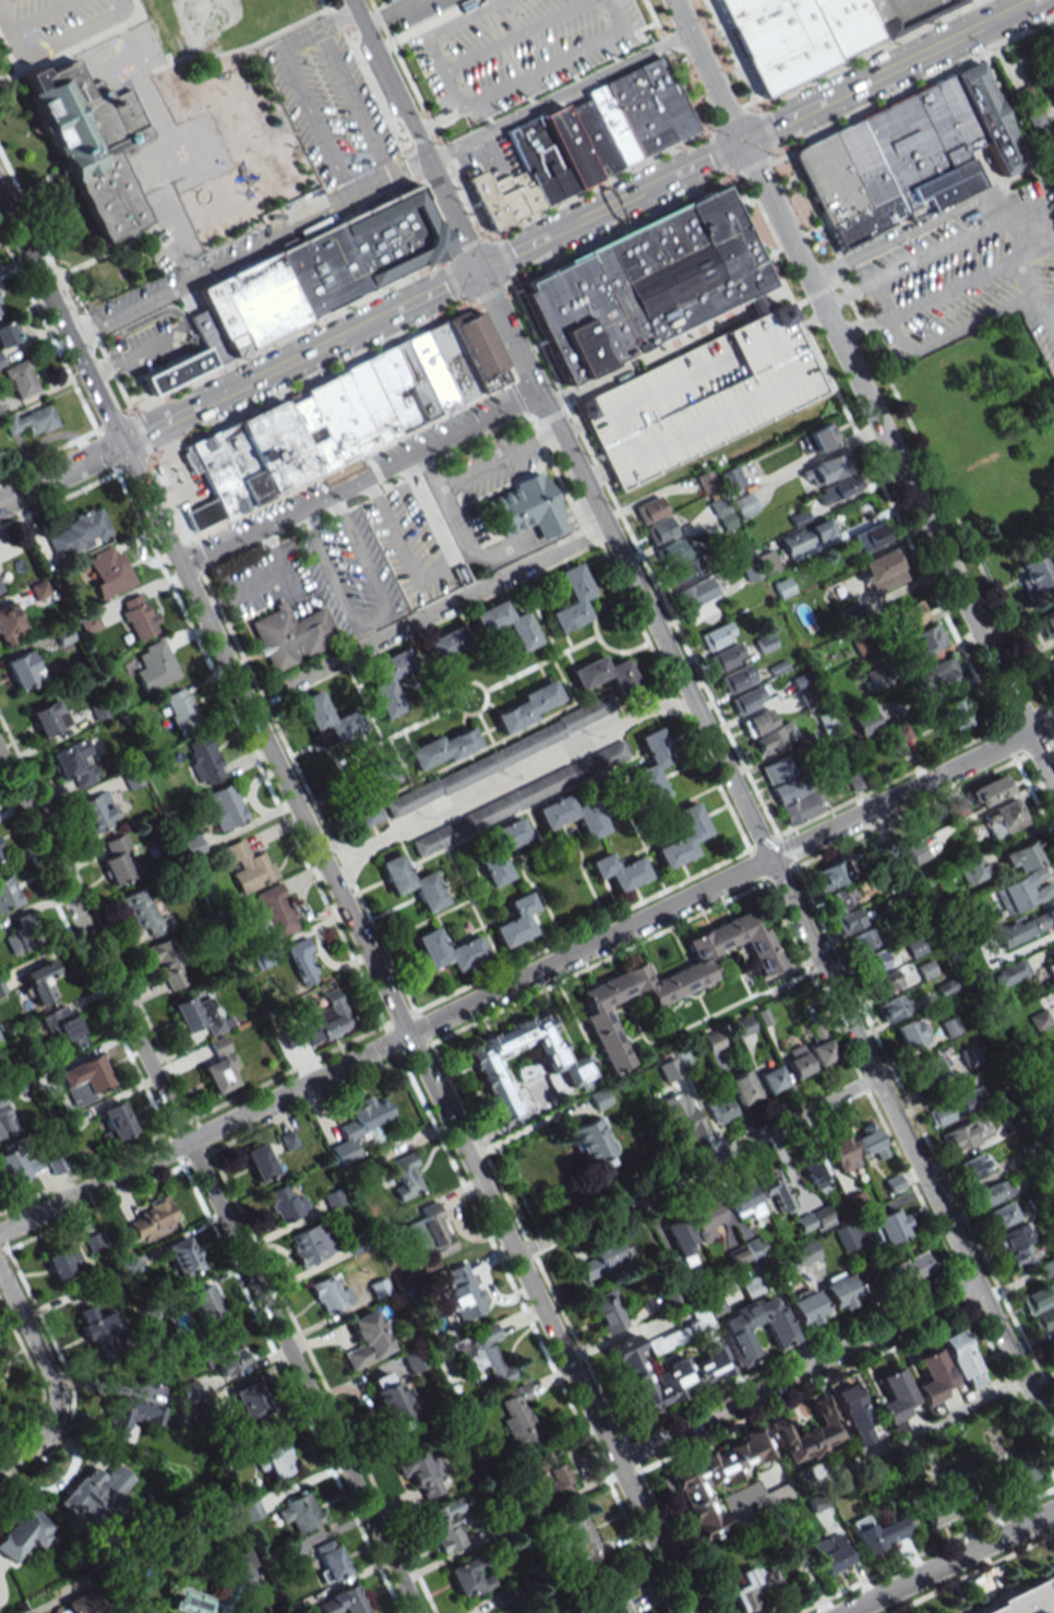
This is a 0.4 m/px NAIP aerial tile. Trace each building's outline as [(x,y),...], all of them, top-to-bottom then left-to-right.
[(763,97),(715,0),(807,0),(836,59),(837,60),(763,97)] [(836,59),(807,0),(864,0),(882,36),(836,59)] [(882,36),(864,0),(958,0),(882,36)] [(697,138),(663,57),(585,89),(588,96),(506,130),(523,170),(489,184),(483,171),(467,178),(486,226),(697,138)] [(22,75),(38,68),(41,74),(73,59),(85,86),(99,80),(108,98),(128,88),(151,136),(124,148),(122,144),(111,150),(146,222),(103,242),(22,75)] [(951,74),(983,142),(999,177),(1027,165),(996,99),(994,100),(977,62),(951,74)] [(983,142),(963,151),(932,84),(951,74),(983,142)] [(963,151),(981,186),(907,222),(903,213),(894,193),(858,120),(932,84),(963,151)] [(866,206),(831,133),(858,120),(894,193),(866,206)] [(831,133),(794,151),(793,153),(793,154),(793,156),(827,226),(866,206),(831,133)] [(520,295),(527,291),(524,285),(721,188),(769,286),(756,292),(746,297),(565,386),(520,295)] [(194,280),(205,309),(190,315),(203,350),(139,375),(143,385),(452,264),(423,191),(194,280)] [(903,213),(894,193),(866,206),(827,226),(838,250),(891,224),(889,219),(903,213)] [(746,297),(756,318),(766,312),(756,292),(746,297)] [(575,405),(619,493),(824,394),(780,306),(766,312),(756,318),(575,405)] [(17,340),(7,320),(0,323),(0,348),(17,340)] [(38,390),(25,359),(1,369),(14,401),(38,390)] [(29,437),(57,426),(48,402),(2,420),(7,435),(26,428),(29,437)] [(813,453),(839,440),(829,420),(803,434),(813,453)] [(201,470),(188,446),(183,449),(184,452),(181,454),(187,466),(188,466),(192,475),(201,470)] [(849,472),(842,453),(801,468),(807,487),(849,472)] [(709,471),(696,477),(704,493),(720,485),(724,494),(744,485),(735,465),(712,476),(709,471)] [(484,502),(514,487),(512,483),(538,470),(566,528),(541,541),(531,523),(502,537),(484,502)] [(815,491),(821,505),(860,488),(853,474),(815,491)] [(733,500),(741,517),(757,509),(749,493),(733,500)] [(676,534),(659,496),(635,506),(652,545),(676,534)] [(55,561),(112,536),(99,507),(42,532),(55,561)] [(788,558),(834,534),(825,517),(779,540),(788,558)] [(861,550),(886,542),(880,523),(855,532),(861,550)] [(689,557),(682,538),(659,547),(667,566),(689,557)] [(100,600),(136,585),(118,542),(85,556),(95,579),(91,581),(100,600)] [(906,579),(891,548),(855,565),(870,596),(906,579)] [(1051,582),(1039,554),(1013,566),(1026,593),(1051,582)] [(700,570),(692,557),(666,574),(675,586),(700,570)] [(558,571),(571,603),(549,612),(557,633),(590,619),(582,599),(592,594),(579,562),(558,571)] [(686,610),(717,593),(707,575),(676,591),(686,610)] [(117,604),(137,642),(161,628),(142,591),(117,604)] [(898,631),(927,617),(919,599),(889,613),(898,631)] [(526,611),(512,616),(505,600),(472,613),(480,634),(507,623),(518,653),(539,644),(526,611)] [(2,648),(27,633),(8,601),(0,606),(0,645),(2,648)] [(283,602),(294,623),(321,609),(337,643),(275,673),(266,655),(261,657),(257,650),(262,648),(249,623),(276,610),(275,606),(283,602)] [(1053,632),(1053,608),(1035,617),(1044,637),(1053,632)] [(706,651),(735,638),(727,622),(698,635),(706,651)] [(916,656),(944,644),(935,623),(907,635),(916,656)] [(466,651),(458,628),(425,640),(433,663),(466,651)] [(776,647),(769,633),(754,640),(760,654),(776,647)] [(875,652),(875,637),(855,636),(855,652),(875,652)] [(134,670),(143,692),(178,677),(162,639),(134,651),(141,667),(134,670)] [(708,656),(716,672),(744,659),(736,643),(708,656)] [(370,687),(384,719),(405,710),(392,678),(414,669),(406,648),(373,662),(381,682),(370,687)] [(44,678),(30,650),(4,662),(18,690),(44,678)] [(578,690),(609,677),(618,696),(639,687),(625,657),(604,667),(600,656),(569,670),(578,690)] [(928,694),(960,680),(950,657),(918,671),(928,694)] [(719,676),(725,694),(754,683),(747,665),(719,676)] [(491,709),(500,731),(564,705),(555,683),(491,709)] [(162,696),(177,735),(201,726),(186,686),(162,696)] [(729,699),(736,716),(762,705),(754,687),(729,699)] [(313,732),(327,726),(333,740),(361,728),(353,710),(332,719),(319,690),(299,699),(313,732)] [(948,729),(970,721),(960,696),(939,704),(948,729)] [(28,711),(38,737),(70,725),(60,699),(28,711)] [(747,738),(777,725),(769,707),(740,721),(747,738)] [(851,717),(859,737),(880,728),(872,709),(851,717)] [(752,740),(760,756),(795,738),(787,722),(752,740)] [(912,736),(905,722),(883,732),(890,747),(912,736)] [(647,804),(666,796),(655,767),(674,759),(660,726),(638,735),(650,764),(633,771),(647,804)] [(407,750),(415,771),(479,748),(472,727),(407,750)] [(183,745),(201,786),(226,774),(209,734),(183,745)] [(50,753),(62,780),(72,776),(77,788),(99,778),(89,756),(91,755),(84,739),(50,753)] [(759,767),(767,785),(795,772),(787,754),(759,767)] [(584,780),(576,763),(409,838),(416,855),(584,780)] [(359,828),(380,819),(369,794),(399,780),(392,766),(341,789),(359,828)] [(138,784),(132,771),(123,775),(130,789),(138,784)] [(1011,790),(1002,773),(967,791),(976,808),(1011,790)] [(771,786),(784,826),(821,813),(808,774),(771,786)] [(204,793),(219,831),(248,820),(233,782),(204,793)] [(118,822),(107,791),(75,802),(86,833),(118,822)] [(543,830),(576,816),(586,840),(607,831),(593,798),(572,807),(567,795),(534,808),(543,830)] [(1028,823),(1016,798),(980,815),(992,840),(1028,823)] [(674,810),(684,835),(654,848),(663,869),(695,856),(690,843),(709,835),(695,801),(674,810)] [(500,852),(530,839),(521,818),(469,841),(489,887),(511,878),(500,852)] [(104,842),(109,857),(102,859),(111,884),(137,875),(122,835),(104,842)] [(179,843),(186,859),(205,850),(198,835),(179,843)] [(277,878),(266,850),(251,856),(243,839),(226,846),(235,870),(231,872),(240,893),(277,878)] [(1041,861),(1034,841),(1001,852),(1008,872),(1041,861)] [(649,878),(639,857),(616,866),(610,852),(588,861),(596,879),(608,874),(616,892),(649,878)] [(378,862),(392,896),(413,887),(424,913),(446,904),(433,870),(411,879),(400,853),(378,862)] [(987,875),(978,854),(956,864),(965,885),(987,875)] [(850,875),(840,858),(811,875),(821,892),(850,875)] [(1005,916),(1053,893),(1049,882),(1038,887),(1036,881),(1046,876),(1041,866),(993,889),(1005,916)] [(22,902),(10,875),(0,880),(0,912),(22,902)] [(254,894),(265,918),(262,920),(272,942),(301,928),(280,882),(254,894)] [(136,932),(147,927),(151,938),(174,927),(168,913),(156,919),(142,888),(121,898),(136,932)] [(830,913),(850,909),(846,890),(826,894),(830,913)] [(501,949),(535,933),(525,913),(536,908),(528,891),(505,901),(513,917),(491,928),(501,949)] [(833,920),(841,935),(866,923),(858,907),(833,920)] [(684,938),(694,963),(649,981),(643,964),(579,989),(589,1013),(583,1015),(606,1073),(630,1063),(606,1004),(644,989),(651,1006),(714,981),(704,956),(744,940),(758,976),(781,967),(765,927),(757,930),(749,912),(684,938)] [(40,943),(28,913),(13,919),(17,930),(3,935),(11,955),(40,943)] [(487,958),(478,936),(446,949),(437,927),(414,937),(428,970),(449,961),(454,972),(487,958)] [(879,942),(871,927),(850,938),(858,954),(879,942)] [(165,991),(188,983),(173,937),(149,945),(165,991)] [(286,944),(298,981),(319,975),(308,937),(286,944)] [(890,964),(882,948),(861,958),(869,974),(890,964)] [(1029,972),(1021,958),(992,974),(1000,988),(1029,972)] [(37,1005),(54,996),(45,977),(56,972),(50,959),(21,973),(37,1005)] [(870,980),(878,994),(900,983),(892,969),(870,980)] [(308,1045),(352,1027),(336,988),(323,993),(328,1007),(316,1012),(313,1003),(301,1008),(309,1028),(302,1031),(308,1045)] [(874,1005),(880,1021),(910,1009),(903,993),(874,1005)] [(172,1005),(185,1034),(205,1025),(210,1037),(226,1030),(211,996),(196,1003),(193,996),(172,1005)] [(39,1016),(46,1033),(58,1029),(66,1050),(85,1042),(70,1004),(39,1016)] [(580,1053),(591,1075),(584,1078),(588,1086),(579,1090),(577,1085),(573,1087),(571,1085),(566,1087),(558,1068),(547,1074),(531,1040),(493,1059),(520,1114),(498,1125),(493,1114),(496,1113),(487,1091),(483,1094),(476,1078),(479,1076),(475,1070),(472,1071),(465,1055),(468,1054),(466,1050),(471,1048),(469,1043),(492,1032),(494,1036),(510,1027),(508,1024),(529,1014),(530,1016),(541,1011),(544,1017),(547,1016),(554,1031),(551,1032),(554,1040),(558,1039),(567,1060),(580,1053)] [(755,1030),(748,1015),(729,1023),(736,1039),(755,1030)] [(961,1030),(954,1016),(939,1023),(945,1037),(961,1030)] [(895,1026),(903,1050),(927,1042),(919,1018),(895,1026)] [(723,1045),(716,1031),(703,1038),(710,1051),(723,1045)] [(209,1042),(217,1059),(202,1065),(214,1094),(237,1085),(231,1071),(238,1068),(225,1035),(209,1042)] [(837,1056),(827,1038),(808,1047),(817,1066),(837,1056)] [(981,1062),(972,1043),(958,1050),(966,1068),(981,1062)] [(783,1051),(792,1078),(811,1071),(802,1045),(783,1051)] [(57,1071),(71,1107),(113,1089),(98,1053),(57,1071)] [(913,1066),(922,1084),(944,1073),(940,1065),(944,1064),(939,1053),(913,1066)] [(649,1063),(661,1089),(678,1081),(666,1055),(649,1063)] [(758,1074),(767,1094),(786,1085),(778,1066),(758,1074)] [(740,1106),(759,1097),(745,1070),(727,1079),(740,1106)] [(926,1110),(934,1127),(984,1103),(975,1086),(926,1110)] [(598,1110),(611,1102),(603,1088),(589,1097),(598,1110)] [(715,1122),(733,1114),(722,1090),(704,1099),(715,1122)] [(336,1166),(361,1156),(354,1137),(394,1121),(384,1096),(374,1100),(372,1096),(347,1106),(352,1119),(337,1126),(343,1140),(328,1147),(336,1166)] [(16,1129),(0,1097),(0,1136),(16,1129)] [(113,1141),(135,1131),(120,1100),(98,1111),(113,1141)] [(569,1129),(588,1170),(615,1157),(596,1116),(569,1129)] [(978,1140),(968,1120),(941,1135),(951,1154),(978,1140)] [(862,1155),(873,1149),(878,1160),(888,1154),(873,1125),(852,1136),(862,1155)] [(858,1162),(845,1135),(824,1146),(838,1173),(858,1162)] [(277,1172),(262,1143),(243,1153),(258,1182),(277,1172)] [(16,1146),(0,1155),(0,1167),(9,1183),(37,1168),(33,1160),(26,1164),(16,1146)] [(800,1157),(810,1187),(828,1182),(818,1151),(800,1157)] [(393,1188),(398,1201),(426,1189),(410,1153),(390,1162),(400,1184),(393,1188)] [(963,1180),(991,1171),(985,1153),(957,1162),(963,1180)] [(774,1215),(793,1206),(778,1172),(759,1180),(774,1215)] [(978,1209),(1012,1194),(1006,1178),(971,1194),(978,1209)] [(760,1206),(749,1183),(724,1194),(735,1217),(760,1206)] [(309,1208),(300,1192),(291,1197),(284,1184),(264,1196),(281,1225),(309,1208)] [(138,1243),(179,1224),(167,1197),(126,1216),(138,1243)] [(722,1219),(711,1200),(686,1214),(702,1242),(716,1234),(710,1226),(722,1219)] [(438,1201),(417,1207),(421,1220),(418,1221),(425,1244),(424,1244),(429,1259),(453,1251),(438,1201)] [(1016,1221),(1010,1203),(982,1212),(987,1229),(1016,1221)] [(820,1229),(833,1222),(825,1205),(812,1212),(820,1229)] [(869,1219),(880,1244),(909,1232),(899,1206),(869,1219)] [(801,1231),(814,1227),(809,1214),(796,1219),(801,1231)] [(690,1253),(686,1245),(695,1241),(684,1218),(665,1227),(679,1258),(690,1253)] [(300,1269),(337,1252),(322,1221),(286,1238),(300,1269)] [(993,1236),(1001,1255),(1003,1254),(1010,1270),(1032,1261),(1024,1243),(1032,1240),(1025,1222),(993,1236)] [(832,1230),(842,1252),(858,1245),(848,1223),(832,1230)] [(351,1254),(369,1246),(362,1232),(345,1240),(351,1254)] [(177,1278),(202,1267),(187,1235),(162,1246),(177,1278)] [(750,1262),(767,1255),(759,1237),(743,1243),(750,1262)] [(624,1262),(613,1238),(589,1248),(594,1258),(577,1265),(583,1280),(624,1262)] [(792,1269),(819,1256),(812,1241),(785,1254),(792,1269)] [(85,1268),(73,1243),(44,1257),(56,1282),(85,1268)] [(930,1270),(921,1252),(891,1268),(901,1286),(930,1270)] [(118,1261),(123,1276),(141,1270),(135,1255),(118,1261)] [(1044,1278),(1053,1274),(1053,1257),(1037,1265),(1044,1278)] [(485,1311),(466,1262),(445,1271),(449,1281),(440,1284),(455,1323),(485,1311)] [(835,1313),(861,1299),(845,1269),(819,1283),(835,1313)] [(354,1300),(348,1287),(338,1292),(329,1275),(309,1285),(323,1315),(354,1300)] [(761,1290),(754,1275),(738,1283),(747,1298),(761,1290)] [(1053,1302),(1053,1288),(1051,1282),(1019,1297),(1028,1315),(1053,1302)] [(185,1295),(199,1325),(222,1314),(208,1284),(185,1295)] [(826,1317),(814,1288),(787,1298),(799,1328),(826,1317)] [(587,1300),(601,1333),(624,1323),(611,1290),(587,1300)] [(738,1368),(757,1360),(744,1328),(763,1320),(776,1349),(795,1341),(775,1293),(717,1318),(738,1368)] [(76,1311),(95,1360),(116,1351),(111,1336),(120,1333),(111,1310),(96,1316),(91,1305),(76,1311)] [(1038,1334),(1053,1325),(1053,1306),(1030,1318),(1038,1334)] [(348,1320),(358,1345),(341,1352),(349,1370),(394,1351),(376,1308),(348,1320)] [(453,1341),(466,1374),(486,1366),(495,1387),(518,1378),(511,1361),(503,1364),(493,1341),(501,1338),(495,1324),(453,1341)] [(940,1338),(963,1391),(983,1382),(960,1329),(940,1338)] [(636,1414),(731,1373),(720,1348),(686,1362),(684,1359),(648,1374),(631,1334),(606,1345),(636,1414)] [(221,1378),(248,1364),(239,1345),(233,1348),(227,1338),(206,1349),(221,1378)] [(409,1373),(425,1365),(417,1348),(401,1355),(409,1373)] [(916,1358),(926,1381),(916,1386),(922,1400),(954,1387),(938,1349),(916,1358)] [(878,1404),(890,1435),(903,1430),(897,1417),(918,1408),(901,1367),(878,1376),(888,1400),(878,1404)] [(365,1381),(387,1429),(410,1418),(388,1370),(365,1381)] [(231,1393),(245,1421),(268,1410),(254,1381),(231,1393)] [(831,1392),(856,1447),(876,1438),(851,1383),(831,1392)] [(543,1439),(521,1384),(498,1394),(508,1418),(501,1421),(513,1451),(543,1439)] [(182,1397),(193,1399),(195,1388),(184,1386),(182,1397)] [(844,1441),(824,1395),(808,1402),(818,1425),(791,1436),(782,1416),(768,1422),(786,1465),(844,1441)] [(161,1428),(166,1407),(123,1396),(120,1409),(108,1406),(100,1436),(130,1444),(136,1421),(161,1428)] [(644,1472),(683,1555),(800,1498),(760,1417),(644,1472)] [(273,1481),(297,1468),(281,1441),(255,1455),(263,1469),(265,1467),(273,1481)] [(572,1490),(555,1448),(522,1461),(535,1492),(545,1488),(549,1500),(572,1490)] [(393,1460),(401,1479),(411,1474),(422,1500),(441,1492),(436,1480),(444,1476),(435,1455),(425,1459),(420,1449),(393,1460)] [(1011,1461),(994,1469),(1006,1492),(1037,1477),(1027,1458),(1013,1465),(1011,1461)] [(134,1477),(113,1463),(104,1476),(86,1463),(57,1506),(74,1518),(79,1511),(100,1525),(134,1477)] [(282,1526),(290,1521),(296,1533),(320,1519),(305,1491),(273,1509),(282,1526)] [(920,1507),(931,1529),(955,1517),(944,1495),(920,1507)] [(422,1512),(438,1554),(465,1544),(453,1513),(463,1509),(459,1498),(422,1512)] [(243,1524),(261,1516),(255,1502),(237,1510),(243,1524)] [(31,1557),(54,1527),(22,1504),(0,1534),(0,1555),(12,1563),(22,1550),(31,1557)] [(603,1554),(581,1505),(549,1519),(557,1537),(560,1536),(574,1567),(603,1554)] [(864,1554),(909,1536),(900,1514),(855,1533),(864,1554)] [(852,1563),(838,1534),(811,1547),(825,1576),(852,1563)] [(326,1582),(348,1573),(333,1540),(312,1550),(326,1582)] [(785,1554),(793,1570),(811,1561),(803,1545),(785,1554)] [(447,1568),(460,1600),(494,1586),(489,1575),(479,1579),(471,1559),(447,1568)] [(612,1565),(578,1579),(593,1612),(632,1612),(612,1565)] [(739,1612),(757,1612),(759,1612),(754,1598),(781,1586),(773,1567),(758,1573),(755,1565),(737,1572),(742,1584),(729,1590),(739,1612)] [(1051,1593),(1053,1600),(1053,1612),(978,1612),(998,1603),(996,1599),(1039,1578),(1047,1596),(1051,1593)] [(354,1585),(314,1601),(319,1612),(366,1612),(354,1585)] [(225,1600),(175,1587),(169,1611),(177,1612),(222,1612),(225,1600)] [(97,1609),(90,1590),(62,1601),(65,1610),(57,1612),(88,1612),(97,1609)]
